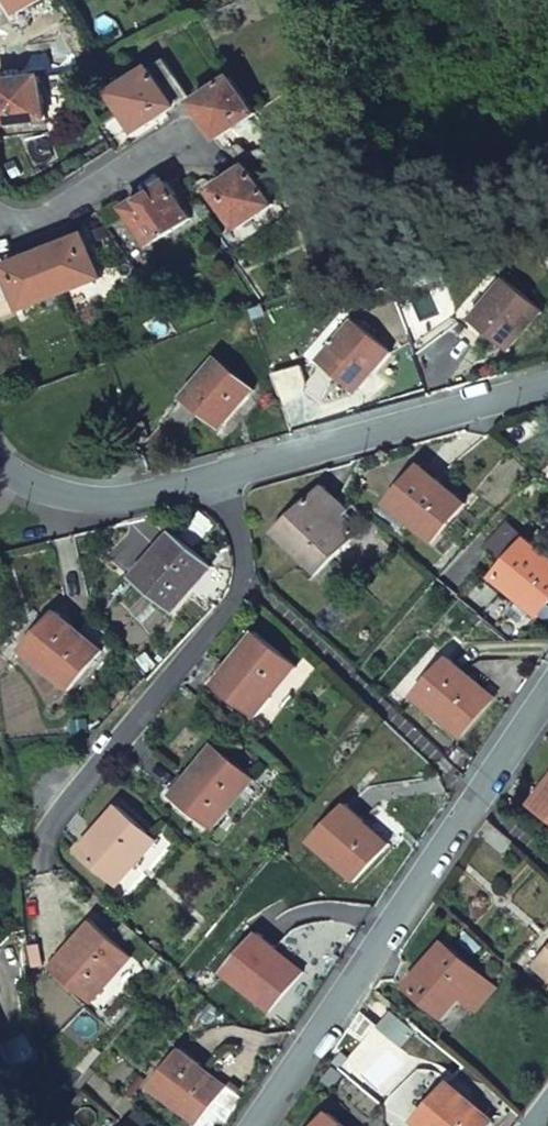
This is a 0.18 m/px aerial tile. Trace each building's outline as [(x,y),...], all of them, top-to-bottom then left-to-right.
[(18,14),(41,0),(10,0),(18,14)] [(165,60),(151,69),(177,107),(190,99),(165,60)] [(151,69),(112,94),(125,114),(137,133),(177,107),(151,69)] [(0,83),(0,114),(2,126),(47,121),(42,78),(0,83)] [(233,80),(195,104),(218,140),(237,128),(257,115),(233,80)] [(221,186),(211,191),(240,229),(273,205),(248,168),(245,169),(230,180),(221,186)] [(168,183),(128,209),(151,246),(192,220),(180,201),(168,183)] [(87,235),(45,252),(61,295),(103,278),(87,235)] [(45,252),(6,267),(22,311),(61,295),(45,252)] [(505,281),(471,320),(508,353),(542,313),(505,281)] [(354,322),(320,361),(357,394),(391,355),(354,322)] [(217,359),(183,398),(221,431),(255,391),(217,359)] [(422,466),(387,506),(431,545),(466,505),(422,466)] [(324,487),(275,534),(314,578),(328,564),(350,542),(332,518),(343,506),(324,487)] [(173,534),(133,578),(173,613),(212,568),(173,534)] [(493,579),(536,618),(547,606),(547,557),(527,540),(493,579)] [(314,578),(308,583),(318,596),(338,577),(328,564),(314,578)] [(57,613),(23,652),(67,692),(102,652),(57,613)] [(254,632),(212,684),(255,719),(297,668),(254,632)] [(448,658),(414,698),(458,737),(493,698),(448,658)] [(214,744),(171,795),(214,831),(256,780),(214,744)] [(531,805),(547,819),(547,783),(531,805)] [(347,804),(311,843),(354,883),(390,845),(347,804)] [(157,842),(118,807),(78,851),(117,886),(157,842)] [(515,844),(488,821),(478,837),(502,859),(515,844)] [(131,958),(93,923),(53,967),(92,1003),(131,958)] [(258,935),(224,974),(269,1013),(303,974),(258,935)] [(483,977),(444,942),(405,986),(444,1022),(483,977)] [(537,967),(547,977),(547,955),(537,967)] [(11,1065),(0,1043),(0,1070),(11,1065)] [(182,1049),(147,1089),(194,1125),(230,1125),(247,1102),(182,1049)] [(449,1083),(414,1122),(418,1125),(490,1125),(493,1122),(449,1083)] [(329,1113),(317,1125),(343,1125),(329,1113)]
